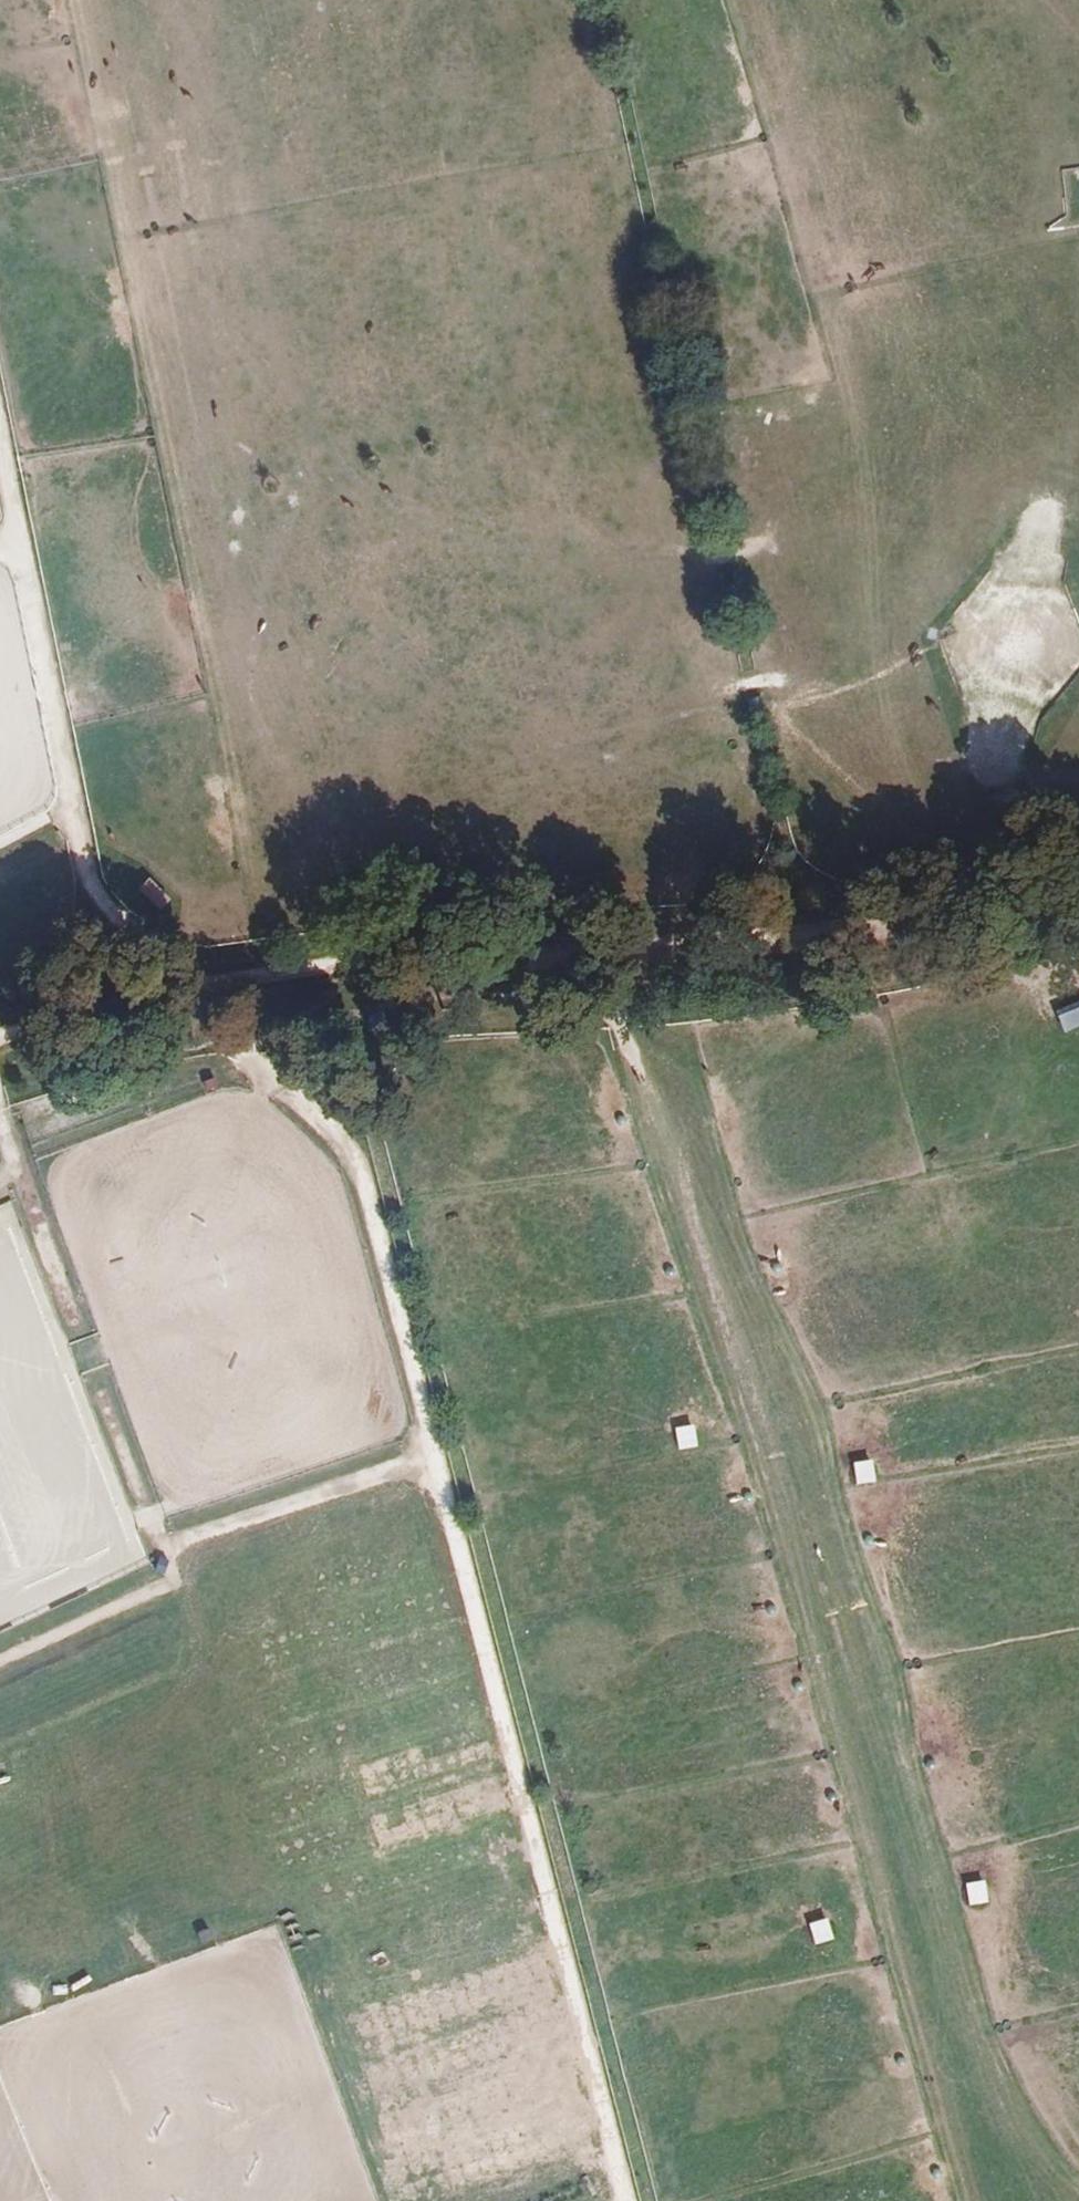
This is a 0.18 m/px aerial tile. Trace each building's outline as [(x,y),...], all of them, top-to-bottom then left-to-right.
[(144,877),(132,889),(155,911),(167,899),(144,877)] [(1078,1026),(1078,1005),(1055,1013),(1061,1032),(1078,1026)] [(691,1423),(671,1426),(675,1449),(695,1445),(691,1423)] [(850,1461),(853,1484),(873,1482),(870,1459),(850,1461)] [(983,1879),(963,1881),(965,1904),(986,1901),(983,1879)] [(807,1920),(810,1943),(829,1940),(826,1918),(807,1920)]
